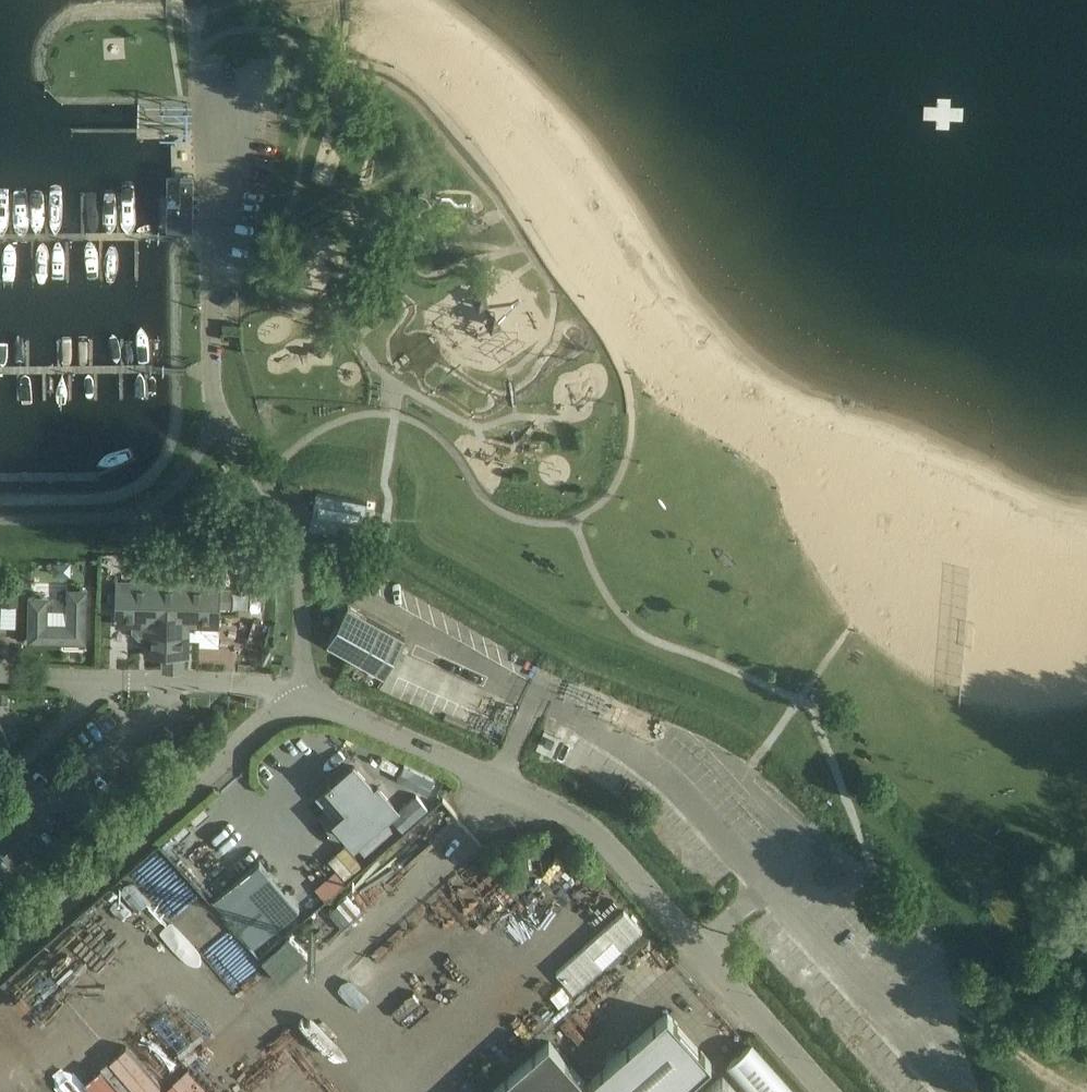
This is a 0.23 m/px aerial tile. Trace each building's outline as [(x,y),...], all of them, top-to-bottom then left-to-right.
[(367,502),(316,493),(310,528),(361,537),(367,502)] [(117,582),(116,624),(133,625),(133,631),(139,637),(146,637),(145,655),(188,655),(188,637),(199,637),(199,644),(218,644),(220,584),(117,582)] [(18,584),(1,583),(0,603),(0,625),(16,625),(18,584)] [(29,640),(86,641),(86,589),(68,589),(67,622),(47,622),(48,597),(29,596),(29,640)] [(253,605),(262,605),(263,589),(253,589),(253,605)] [(348,603),(327,642),(384,673),(406,635),(348,603)] [(334,783),(331,779),(328,782),(351,809),(338,820),(365,851),(391,828),(381,817),(394,806),(377,786),(374,789),(354,766),(334,783)] [(414,820),(430,806),(423,797),(406,811),(414,820)] [(266,862),(224,901),(269,948),(310,909),(266,862)] [(556,972),(573,991),(603,964),(594,955),(613,937),(622,947),(642,928),(624,909),(556,972)] [(549,1040),(491,1091),(677,1091),(711,1062),(667,1012),(587,1083),(549,1040)] [(6,1049),(12,1044),(0,1029),(0,1041),(6,1049)] [(726,1064),(751,1091),(799,1091),(753,1040),(726,1064)] [(723,1074),(703,1091),(738,1091),(723,1074)]
